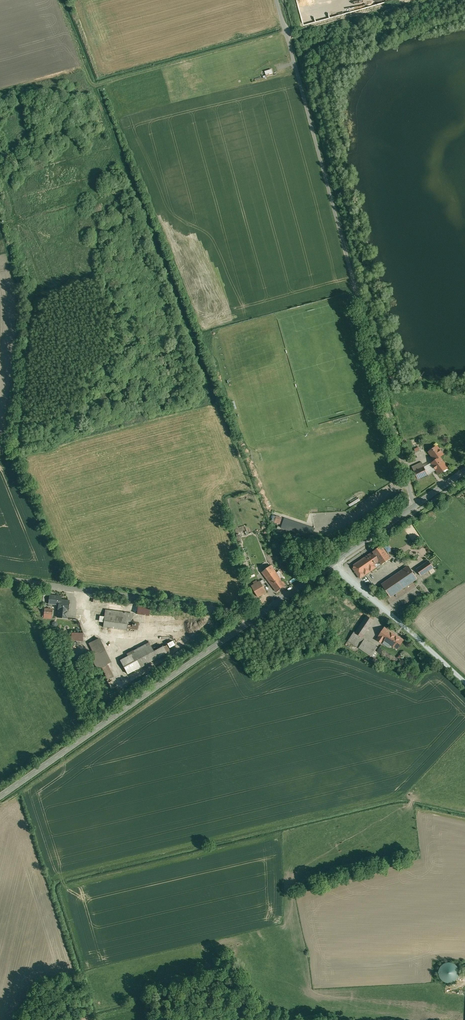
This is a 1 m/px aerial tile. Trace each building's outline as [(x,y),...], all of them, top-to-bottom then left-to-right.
[(446,466),(440,457),(443,454),(437,446),(433,449),(434,450),(430,453),(435,460),(431,463),(439,474),(443,471),(442,470),(446,466)] [(422,462),(412,467),(418,479),(428,474),(422,462)] [(315,528),(285,518),(282,527),(312,537),(315,528)] [(382,545),(373,552),(378,560),(388,554),(382,545)] [(373,552),(354,565),(353,568),(360,578),(381,564),(378,560),(373,552)] [(388,554),(378,560),(381,564),(382,564),(391,558),(388,554)] [(429,561),(417,569),(421,576),(434,567),(429,561)] [(408,566),(382,583),(390,596),(417,578),(408,566)] [(285,585),(275,571),(271,574),(274,579),(270,582),(276,591),(285,585)] [(266,591),(260,581),(255,584),(256,585),(252,587),(258,597),(266,591)] [(69,601),(61,600),(61,596),(49,595),(48,604),(58,605),(58,610),(67,611),(68,611),(69,601)] [(148,615),(149,605),(136,604),(136,614),(148,615)] [(67,611),(58,610),(57,617),(67,618),(67,611)] [(129,613),(105,610),(103,627),(127,630),(127,625),(127,622),(128,622),(129,613)] [(377,647),(364,639),(364,638),(362,637),(373,619),(366,615),(355,633),(354,632),(348,640),(372,655),(377,647)] [(202,619),(190,619),(190,623),(187,623),(187,628),(184,628),(184,631),(198,630),(198,624),(202,624),(202,619)] [(385,627),(377,639),(382,643),(384,640),(390,631),(385,627)] [(404,639),(390,631),(384,640),(397,649),(404,639)] [(70,641),(82,641),(82,632),(70,632),(70,641)] [(99,638),(91,642),(94,650),(103,646),(99,638)] [(150,644),(120,660),(128,674),(166,653),(163,646),(153,651),(150,644)] [(103,646),(94,650),(102,666),(107,664),(110,662),(103,646)] [(177,652),(166,661),(169,665),(180,655),(177,652)] [(111,673),(107,664),(102,666),(107,675),(111,673)] [(438,964),(440,982),(458,981),(457,972),(456,972),(455,962),(438,964)]
